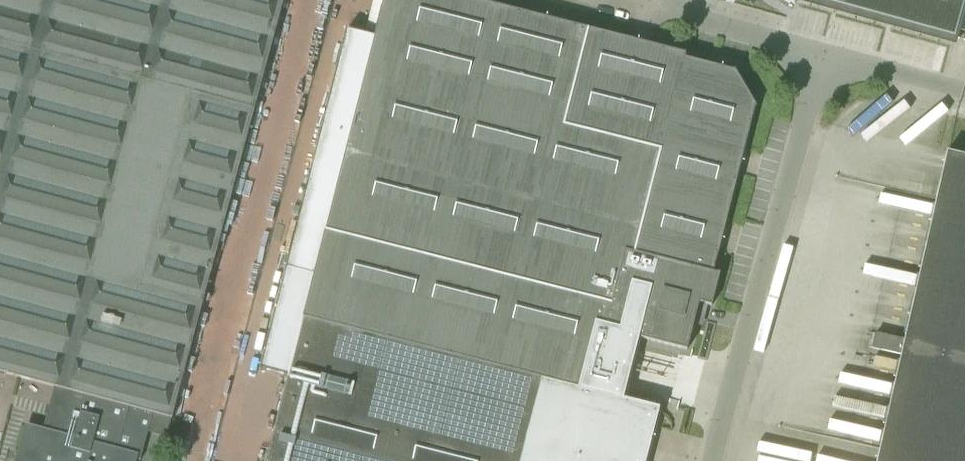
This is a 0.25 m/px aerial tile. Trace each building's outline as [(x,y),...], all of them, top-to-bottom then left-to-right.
[(54,387),(41,433),(28,430),(20,460),(131,460),(132,457),(140,460),(153,413),(172,418),(283,0),(0,0),(0,372),(54,387)] [(713,273),(755,107),(755,108),(756,107),(734,70),(733,70),(733,71),(684,58),(685,54),(475,0),(383,0),(266,460),(521,460),(535,406),(577,416),(584,390),(598,394),(614,332),(686,350),(698,303),(711,306),(719,274),(717,273),(717,274),(713,273)] [(954,38),(964,0),(817,0),(954,38)] [(946,152),(903,340),(875,334),(871,348),(900,355),(876,460),(964,460),(964,156),(946,152)] [(753,346),(777,352),(804,244),(780,238),(753,346)]
